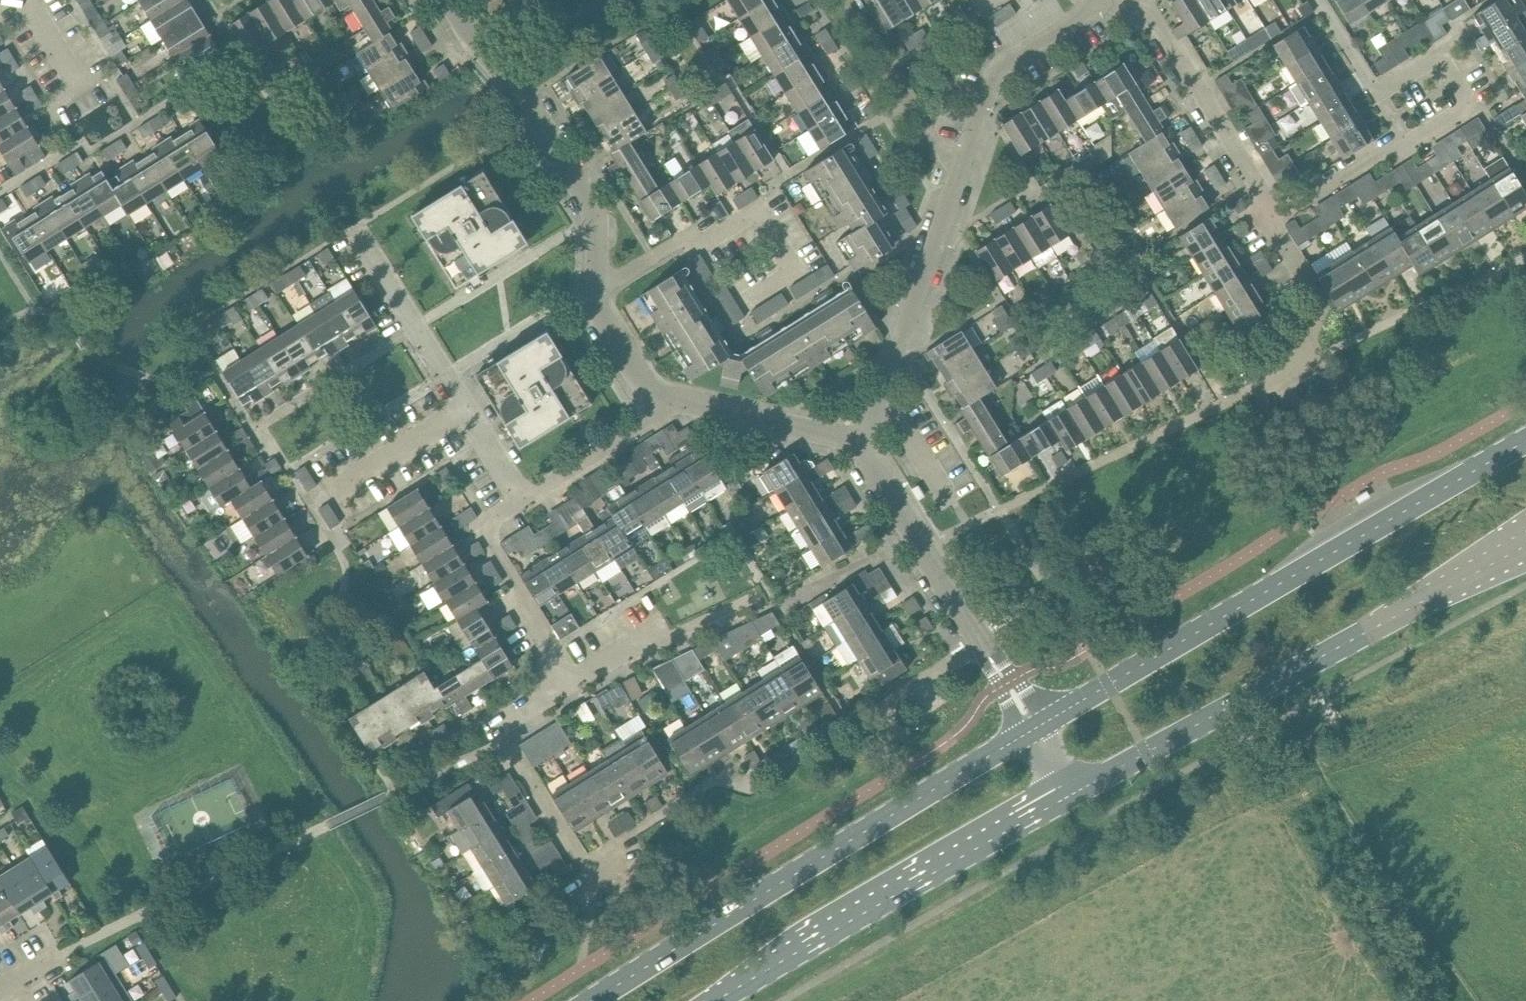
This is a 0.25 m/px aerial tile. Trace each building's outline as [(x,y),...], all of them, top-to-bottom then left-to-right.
[(151,20),(182,0),(140,0),(139,1),(151,20)] [(189,0),(182,0),(151,20),(162,38),(199,15),(189,0)] [(267,1),(286,31),(305,19),(293,0),(269,0),(267,1)] [(305,19),(334,1),(333,0),(293,0),(305,19)] [(393,31),(387,21),(398,15),(392,4),(381,11),(374,0),(363,0),(351,7),(372,42),(390,33),(393,31)] [(514,15),(538,0),(505,0),(514,15)] [(739,18),(768,0),(728,0),(739,18)] [(774,0),(768,0),(739,18),(751,37),(787,14),(781,4),(778,6),(774,0)] [(884,32),(904,20),(891,0),(865,0),(884,32)] [(917,0),(891,0),(904,20),(922,8),(917,0)] [(922,8),(935,0),(917,0),(922,8)] [(1172,29),(1179,40),(1208,21),(1195,0),(1175,0),(1170,3),(1183,23),(1172,29)] [(1221,0),(1195,0),(1208,21),(1227,9),(1221,0)] [(1227,9),(1242,0),(1221,0),(1227,9)] [(1361,0),(1334,0),(1349,24),(1368,12),(1361,0)] [(1368,12),(1387,0),(1361,0),(1368,12)] [(1520,0),(1497,0),(1473,15),(1485,34),(1525,9),(1520,0)] [(267,43),(286,31),(267,1),(248,13),(267,43)] [(1308,1),(1303,4),(1298,7),(1304,17),(1314,11),(1308,1)] [(797,9),(801,16),(812,10),(808,3),(797,9)] [(997,26),(1016,13),(1010,3),(990,16),(997,26)] [(956,21),(966,15),(960,5),(950,11),(956,21)] [(1442,25),(1451,19),(1443,8),(1425,20),(1437,40),(1447,34),(1442,25)] [(1474,41),(1479,50),(1490,43),(1496,53),(1525,34),(1525,10),(1525,9),(1485,34),(1474,41)] [(956,21),(950,11),(940,17),(947,27),(956,21)] [(94,29),(104,23),(98,13),(88,19),(94,29)] [(248,13),(229,24),(248,55),(267,43),(248,13)] [(787,14),(751,37),(762,55),(795,35),(790,26),(793,24),(787,14)] [(162,38),(174,57),(210,34),(199,15),(162,38)] [(697,17),(687,23),(694,33),(703,27),(697,17)] [(1271,38),(1281,32),(1275,22),(1265,28),(1271,38)] [(110,33),(104,23),(94,29),(100,39),(110,33)] [(1273,45),(1285,64),(1316,45),(1304,25),(1273,45)] [(1413,42),(1423,36),(1416,25),(1406,31),(1413,42)] [(427,36),(420,26),(410,32),(417,42),(427,36)] [(826,28),(816,34),(822,44),(832,38),(826,28)] [(919,44),(929,38),(923,28),(913,35),(919,44)] [(1408,58),(1403,49),(1413,42),(1406,31),(1387,43),(1399,64),(1408,58)] [(397,44),(390,33),(372,42),(356,53),(368,72),(405,49),(400,42),(397,44)] [(1253,49),(1262,43),(1256,33),(1247,39),(1253,49)] [(222,53),(210,34),(174,57),(186,76),(222,53)] [(1525,60),(1525,34),(1496,53),(1508,72),(1525,60)] [(801,43),(795,35),(762,55),(774,74),(810,51),(804,41),(801,43)] [(919,44),(913,35),(903,41),(909,50),(919,44)] [(433,45),(427,36),(417,42),(423,51),(433,45)] [(658,47),(651,37),(641,43),(647,53),(658,47)] [(832,38),(822,44),(828,54),(838,48),(832,38)] [(714,45),(704,51),(711,62),(720,55),(714,45)] [(1233,61),(1243,55),(1237,45),(1227,51),(1233,61)] [(1316,45),(1285,64),(1297,83),(1328,64),(1316,45)] [(658,47),(647,53),(653,63),(663,56),(658,47)] [(7,48),(0,52),(0,59),(3,64),(13,57),(7,48)] [(368,72),(379,90),(413,70),(405,57),(409,56),(405,49),(368,72)] [(117,66),(127,60),(121,50),(111,56),(117,66)] [(816,61),(810,51),(774,74),(785,92),(819,72),(813,63),(816,61)] [(720,55),(711,62),(717,71),(721,69),(726,65),(720,55)] [(571,91),(575,98),(612,75),(599,56),(566,76),(574,89),(571,91)] [(19,67),(13,57),(3,64),(9,74),(19,67)] [(1381,75),(1391,68),(1384,57),(1374,63),(1381,75)] [(316,58),(306,64),(312,74),(322,68),(316,58)] [(1525,86),(1525,60),(1508,72),(1519,90),(1525,86)] [(1082,61),(1072,67),(1078,77),(1088,71),(1082,61)] [(450,73),(444,63),(434,69),(440,80),(450,73)] [(312,74),(306,64),(296,70),(303,80),(312,74)] [(1094,82),(1106,101),(1116,94),(1123,106),(1142,94),(1124,64),(1094,82)] [(1297,83),(1289,87),(1289,88),(1300,106),(1308,101),(1339,82),(1328,64),(1297,83)] [(839,72),(845,81),(855,75),(849,65),(839,72)] [(420,82),(413,70),(379,90),(392,110),(428,87),(423,80),(420,82)] [(819,72),(785,92),(797,111),(833,89),(827,79),(824,81),(819,72)] [(122,90),(132,83),(126,73),(116,80),(122,90)] [(681,85),(674,74),(664,80),(671,91),(681,85)] [(1226,74),(1214,81),(1226,101),(1238,94),(1247,88),(1241,78),(1232,84),(1226,74)] [(623,94),(612,75),(575,98),(579,104),(582,102),(589,114),(623,94)] [(861,85),(855,75),(845,81),(851,91),(861,85)] [(1076,120),(1106,101),(1094,82),(1065,100),(1076,120)] [(1308,101),(1320,120),(1351,101),(1339,82),(1308,101)] [(138,93),(132,83),(122,90),(128,99),(138,93)] [(36,95),(30,85),(20,91),(26,101),(36,95)] [(681,85),(671,91),(677,100),(686,94),(681,85)] [(282,86),(271,92),(278,102),(288,96),(285,91),(282,86)] [(1519,90),(1525,99),(1515,105),(1521,115),(1525,113),(1525,86),(1519,90)] [(707,94),(710,99),(713,104),(723,98),(717,88),(707,94)] [(1238,94),(1226,101),(1232,109),(1232,110),(1241,104),(1247,114),(1258,106),(1252,96),(1247,88),(1238,94)] [(0,91),(0,117),(15,108),(4,89),(0,91)] [(839,98),(833,89),(797,111),(809,130),(842,109),(836,100),(839,98)] [(1065,100),(1058,89),(1039,101),(1058,131),(1076,120),(1065,100)] [(594,128),(598,135),(635,112),(623,94),(589,114),(597,126),(594,128)] [(1153,111),(1142,94),(1123,106),(1145,142),(1162,132),(1165,131),(1159,121),(1170,115),(1164,104),(1153,111)] [(42,105),(36,95),(26,101),(32,111),(42,105)] [(186,97),(176,104),(182,114),(192,107),(186,97)] [(1021,113),(1040,143),(1058,131),(1039,101),(1021,113)] [(1320,120),(1331,139),(1362,120),(1351,101),(1320,120)] [(879,113),(873,103),(862,109),(869,119),(879,113)] [(1247,114),(1253,123),(1253,124),(1265,117),(1258,106),(1247,114)] [(0,117),(0,143),(27,126),(15,108),(0,117)] [(809,130),(821,149),(857,126),(850,116),(847,118),(842,109),(809,130)] [(1500,129),(1511,122),(1505,111),(1494,118),(1500,129)] [(605,140),(612,151),(630,142),(647,131),(635,112),(598,135),(602,141),(605,140)] [(1021,113),(1001,125),(1020,155),(1040,143),(1021,113)] [(148,121),(154,131),(164,125),(158,115),(148,121)] [(1478,117),(1469,123),(1476,134),(1482,143),(1491,137),(1478,117)] [(729,131),(735,141),(754,171),(774,159),(748,118),(729,131)] [(222,156),(199,119),(189,126),(191,129),(182,135),(203,168),(222,156)] [(1331,139),(1343,158),(1374,139),(1362,120),(1331,139)] [(148,121),(138,127),(144,137),(154,131),(148,121)] [(1469,123),(1459,129),(1466,141),(1471,150),(1482,143),(1476,134),(1469,123)] [(15,175),(25,169),(18,158),(39,146),(27,126),(0,143),(0,151),(15,175)] [(1197,136),(1190,126),(1180,132),(1187,142),(1197,136)] [(1459,129),(1448,136),(1456,147),(1466,141),(1459,129)] [(1130,154),(1119,161),(1130,178),(1140,171),(1176,149),(1172,142),(1169,144),(1162,132),(1145,142),(1128,152),(1130,154)] [(878,153),(866,133),(856,139),(868,159),(878,153)] [(171,137),(162,143),(184,179),(203,168),(182,135),(173,140),(171,137)] [(1103,160),(1112,155),(1111,135),(1094,145),(1103,160)] [(1203,146),(1197,136),(1187,142),(1193,152),(1203,146)] [(110,144),(117,154),(126,148),(120,138),(110,144)] [(1255,146),(1261,157),(1273,149),(1266,139),(1255,146)] [(736,183),(754,171),(735,141),(717,152),(736,183)] [(615,162),(604,169),(611,179),(622,173),(632,189),(652,177),(630,142),(612,151),(609,153),(615,162)] [(145,158),(166,191),(184,179),(162,143),(152,149),(154,152),(145,158)] [(110,144),(101,151),(107,161),(117,154),(110,144)] [(924,156),(919,147),(911,151),(917,160),(924,156)] [(841,148),(804,171),(840,228),(848,223),(854,231),(837,241),(855,271),(891,248),(874,221),(883,215),(863,184),(874,177),(866,163),(854,170),(841,148)] [(1176,149),(1140,171),(1152,190),(1185,170),(1178,158),(1181,156),(1176,149)] [(1273,149),(1261,157),(1272,175),(1284,168),(1293,162),(1287,153),(1279,159),(1273,149)] [(67,157),(73,167),(83,161),(76,151),(67,157)] [(710,184),(717,195),(736,183),(717,152),(698,164),(710,184)] [(1427,161),(1434,173),(1444,167),(1437,155),(1427,161)] [(67,157),(57,164),(63,173),(73,167),(67,157)] [(1078,163),(1084,172),(1093,167),(1087,157),(1078,163)] [(134,160),(124,166),(147,203),(166,191),(145,158),(136,163),(134,160)] [(1427,161),(1417,168),(1424,179),(1434,173),(1427,161)] [(1284,168),(1272,175),(1279,186),(1288,180),(1293,189),(1305,182),(1298,171),(1293,162),(1284,168)] [(1084,172),(1078,163),(1067,169),(1074,179),(1084,172)] [(698,164),(668,182),(681,202),(710,184),(698,164)] [(1220,174),(1214,164),(1204,170),(1210,180),(1220,174)] [(121,204),(128,215),(147,203),(124,166),(115,173),(116,176),(108,181),(107,181),(122,204),(121,204)] [(1525,208),(1525,194),(1510,168),(1490,180),(1513,216),(1525,208)] [(1384,176),(1391,187),(1402,181),(1395,169),(1384,176)] [(103,216),(121,204),(122,204),(107,181),(108,181),(102,170),(92,176),(90,173),(80,179),(103,216)] [(1107,170),(1098,176),(1108,191),(1116,186),(1107,170)] [(1185,170),(1152,190),(1163,209),(1200,186),(1196,180),(1193,182),(1185,170)] [(463,283),(494,263),(528,243),(483,171),(411,215),(428,243),(456,287),(462,283),(463,283)] [(29,181),(36,191),(46,184),(39,174),(29,181)] [(1065,184),(1059,174),(1049,181),(1055,190),(1065,184)] [(1226,184),(1220,174),(1210,180),(1216,190),(1226,184)] [(1384,176),(1374,182),(1381,194),(1391,187),(1384,176)] [(651,220),(681,202),(668,182),(659,188),(652,177),(632,189),(651,220)] [(73,189),(64,194),(84,227),(103,216),(80,179),(71,186),(73,189)] [(1472,191),(1494,228),(1513,216),(1490,180),(1472,191)] [(29,181),(20,187),(26,197),(36,191),(29,181)] [(1341,190),(1349,201),(1359,195),(1352,183),(1341,190)] [(917,226),(915,222),(906,207),(910,204),(898,184),(888,190),(899,210),(895,212),(907,232),(917,226)] [(1200,186),(1163,209),(1175,228),(1209,207),(1201,195),(1204,193),(1200,186)] [(749,203),(758,197),(752,187),(742,193),(749,203)] [(1341,190),(1331,196),(1338,208),(1349,201),(1341,190)] [(1453,203),(1476,240),(1494,228),(1472,191),(1453,203)] [(749,203),(742,193),(733,199),(739,209),(749,203)] [(43,203),(66,239),(84,227),(64,194),(55,200),(53,197),(43,203)] [(1242,197),(1232,203),(1238,213),(1248,207),(1242,197)] [(1000,207),(1006,217),(1016,211),(1010,201),(1000,207)] [(35,212),(26,218),(47,251),(66,239),(43,203),(33,209),(35,212)] [(1434,214),(1457,251),(1476,240),(1453,203),(1434,214)] [(1063,224),(1051,204),(1031,216),(1050,246),(1080,228),(1074,218),(1063,224)] [(723,205),(713,211),(719,221),(729,215),(723,205)] [(1000,207),(991,214),(997,223),(1006,217),(1000,207)] [(1416,226),(1439,263),(1457,251),(1434,214),(1416,226)] [(1050,246),(1031,216),(1013,228),(1032,258),(1050,246)] [(1320,216),(1310,222),(1317,233),(1327,227),(1320,216)] [(1419,275),(1420,274),(1439,263),(1416,226),(1409,216),(1390,228),(1397,238),(1413,265),(1419,275)] [(1191,255),(1222,236),(1210,217),(1179,236),(1191,255)] [(47,251),(26,218),(17,223),(15,220),(5,227),(28,263),(47,251)] [(1297,246),(1317,233),(1310,222),(1300,228),(1294,219),(1285,225),(1297,246)] [(1233,229),(1234,229),(1239,239),(1249,232),(1243,222),(1233,229)] [(666,226),(657,231),(662,240),(671,234),(666,226)] [(1032,258),(1013,228),(994,239),(1013,269),(1032,258)] [(1397,238),(1390,228),(1372,239),(1395,276),(1413,265),(1397,238)] [(1233,255),(1222,236),(1191,255),(1203,274),(1233,255)] [(1013,269),(994,239),(975,251),(994,282),(1013,269)] [(1353,251),(1376,287),(1395,276),(1372,239),(1353,251)] [(173,245),(168,248),(172,253),(177,250),(173,245)] [(328,247),(318,254),(324,264),(334,257),(328,247)] [(1267,260),(1260,250),(1251,256),(1257,266),(1267,260)] [(1335,262),(1357,299),(1376,287),(1353,251),(1335,262)] [(714,277),(701,256),(700,254),(688,261),(702,284),(714,277)] [(1215,293),(1245,274),(1233,255),(1203,274),(1215,293)] [(1267,260),(1257,266),(1263,276),(1272,270),(1267,260)] [(1335,262),(1315,274),(1338,311),(1357,299),(1335,262)] [(797,299),(835,275),(828,264),(790,288),(797,299)] [(290,271),(296,281),(306,275),(300,265),(290,271)] [(147,268),(140,272),(146,281),(153,277),(147,268)] [(290,271),(272,282),(278,292),(296,281),(290,271)] [(734,359),(731,358),(730,358),(716,336),(727,329),(718,314),(707,321),(676,273),(645,292),(656,310),(651,314),(663,334),(668,330),(690,365),(685,368),(692,379),(720,362),(723,368),(721,381),(723,384),(729,385),(734,359)] [(1256,292),(1245,274),(1215,293),(1226,311),(1256,292)] [(1294,282),(1284,288),(1290,298),(1300,292),(1294,282)] [(745,317),(745,316),(726,286),(715,294),(734,324),(745,317)] [(253,294),(259,304),(268,298),(262,288),(253,294)] [(376,327),(363,305),(354,290),(335,301),(356,335),(365,330),(367,333),(376,327)] [(763,347),(741,361),(734,359),(729,385),(735,387),(738,385),(741,372),(747,368),(764,396),(775,389),(772,384),(807,363),(810,368),(830,355),(827,350),(862,329),(865,334),(876,327),(853,290),(832,304),(825,293),(811,301),(818,312),(777,338),(770,327),(756,336),(763,347)] [(1238,330),(1268,311),(1256,292),(1226,311),(1238,330)] [(789,304),(782,293),(751,312),(758,323),(789,304)] [(253,294),(243,300),(249,310),(259,304),(253,294)] [(1152,294),(1142,300),(1148,310),(1158,304),(1152,294)] [(91,300),(82,306),(89,318),(99,312),(91,300)] [(316,313),(339,350),(349,344),(347,341),(356,335),(335,301),(316,313)] [(1017,319),(1027,313),(1021,303),(1011,309),(1017,319)] [(1002,305),(992,311),(998,321),(1008,315),(1002,305)] [(234,306),(215,317),(221,327),(231,321),(234,325),(242,319),(234,306)] [(1114,318),(1120,328),(1130,322),(1124,312),(1114,318)] [(316,313),(298,325),(319,358),(327,353),(329,356),(339,350),(316,313)] [(215,317),(205,323),(212,333),(221,327),(215,317)] [(1110,334),(1120,328),(1114,318),(1104,324),(1110,334)] [(309,364),(319,358),(298,325),(279,337),(301,373),(311,367),(309,364)] [(961,330),(927,351),(924,353),(929,360),(932,358),(939,370),(973,349),(961,330)] [(1095,330),(1076,341),(1082,351),(1101,340),(1095,330)] [(592,403),(547,331),(482,371),(475,375),(502,420),(519,448),(592,403)] [(1025,342),(1019,333),(1009,339),(1015,349),(1025,342)] [(292,379),(301,373),(279,337),(260,348),(281,382),(290,376),(292,379)] [(1179,338),(1160,350),(1179,381),(1198,369),(1179,338)] [(1073,357),(1082,351),(1076,341),(1066,347),(1073,357)] [(1025,342),(1015,349),(1021,359),(1031,352),(1025,342)] [(241,360),(264,396),(273,390),(271,387),(281,382),(260,348),(241,360)] [(944,384),(948,391),(984,368),(973,349),(939,370),(947,382),(944,384)] [(1160,392),(1179,381),(1160,350),(1141,362),(1160,392)] [(241,360),(222,372),(243,405),(252,399),(254,402),(264,396),(241,360)] [(1041,367),(1047,377),(1057,371),(1051,361),(1041,367)] [(1141,404),(1160,392),(1141,362),(1122,374),(1141,404)] [(1041,367),(1031,373),(1037,383),(1047,377),(1041,367)] [(955,395),(962,407),(979,398),(996,387),(984,368),(948,391),(952,397),(955,395)] [(1122,374),(1103,385),(1122,416),(1141,404),(1122,374)] [(1098,376),(1079,388),(1084,397),(1103,428),(1122,416),(1103,385),(1098,376)] [(167,420),(186,449),(216,430),(192,392),(181,398),(193,418),(184,424),(178,413),(167,420)] [(1085,439),(1103,428),(1084,397),(1065,409),(1085,439)] [(1001,434),(979,398),(962,407),(959,409),(964,418),(954,425),(960,435),(971,429),(982,446),(1001,434)] [(1060,400),(1041,412),(1047,420),(1059,440),(1066,451),(1085,439),(1065,409),(1060,400)] [(1030,458),(1059,440),(1047,420),(1018,438),(1030,458)] [(678,432),(677,433),(684,444),(695,438),(688,427),(688,426),(678,432)] [(248,436),(242,427),(232,433),(238,443),(248,436)] [(228,449),(216,430),(186,449),(197,468),(228,449)] [(1001,476),(1030,458),(1018,438),(1008,444),(1001,434),(982,446),(1001,476)] [(655,435),(645,441),(652,453),(662,446),(655,435)] [(248,436),(238,443),(244,453),(254,446),(248,436)] [(645,441),(634,448),(641,459),(652,453),(645,441)] [(682,451),(678,454),(707,501),(726,489),(725,486),(701,448),(686,458),(682,451)] [(228,449),(197,468),(209,487),(239,468),(228,449)] [(1062,452),(1052,458),(1058,468),(1068,462),(1062,452)] [(775,491),(815,466),(812,461),(804,460),(799,462),(793,453),(763,472),(764,474),(762,475),(761,478),(762,481),(766,488),(769,490),(771,490),(773,489),(775,491)] [(682,502),(688,512),(707,501),(678,454),(662,464),(666,470),(663,472),(682,502)] [(275,457),(265,463),(271,473),(281,467),(275,457)] [(822,476),(834,469),(827,458),(815,466),(822,476)] [(307,491),(317,485),(305,465),(295,472),(307,491)] [(812,482),(822,476),(815,466),(775,491),(786,510),(817,491),(812,482)] [(436,473),(438,476),(442,483),(452,477),(446,467),(436,473)] [(622,467),(613,473),(620,485),(630,478),(623,467),(622,467)] [(250,486),(239,468),(209,487),(221,506),(231,499),(250,486)] [(663,514),(682,502),(663,472),(645,483),(663,514)] [(604,479),(602,480),(610,491),(620,485),(613,473),(604,479)] [(736,479),(725,486),(726,489),(731,496),(743,489),(736,479)] [(261,480),(250,486),(231,499),(242,518),(273,499),(261,480)] [(669,524),(663,514),(645,483),(626,495),(651,535),(669,524)] [(622,489),(620,485),(610,491),(609,492),(615,502),(607,507),(633,547),(651,535),(626,495),(622,489)] [(832,493),(839,503),(850,496),(844,485),(832,493)] [(429,508),(417,488),(387,507),(399,527),(429,508)] [(584,491),(575,497),(582,508),(593,502),(586,490),(584,491)] [(798,528),(828,509),(839,503),(832,493),(822,499),(817,491),(786,510),(798,528)] [(845,513),(857,506),(850,496),(839,503),(845,513)] [(575,497),(565,503),(572,514),(582,508),(575,497)] [(273,499),(242,518),(254,537),(284,518),(273,499)] [(331,529),(340,523),(328,503),(318,509),(331,529)] [(452,519),(458,529),(477,517),(471,507),(452,519)] [(638,555),(633,547),(607,507),(609,510),(599,516),(604,522),(595,528),(614,559),(619,567),(638,555)] [(441,526),(429,508),(399,527),(410,545),(441,526)] [(798,528),(810,547),(840,528),(828,509),(798,528)] [(586,515),(576,521),(584,534),(576,540),(595,570),(614,559),(595,528),(586,515)] [(296,537),(284,518),(254,537),(266,555),(296,537)] [(553,523),(543,529),(550,540),(561,534),(554,522),(553,523)] [(868,523),(856,531),(862,541),(874,534),(868,523)] [(441,526),(410,545),(422,564),(452,545),(441,526)] [(821,566),(862,541),(856,531),(845,537),(840,528),(810,547),(821,566)] [(534,534),(533,535),(540,546),(550,540),(543,529),(534,534)] [(752,532),(741,539),(748,549),(758,543),(752,532)] [(296,537),(266,555),(277,574),(308,556),(296,537)] [(501,543),(500,543),(507,555),(518,548),(510,537),(501,543)] [(576,582),(595,570),(576,540),(557,551),(576,582)] [(484,551),(478,541),(467,548),(473,558),(484,551)] [(464,564),(452,545),(422,564),(433,583),(464,564)] [(693,547),(687,551),(691,558),(697,554),(693,547)] [(539,563),(558,593),(576,582),(557,551),(539,563)] [(656,566),(648,571),(654,581),(672,570),(666,559),(656,566)] [(496,570),(490,560),(480,566),(486,576),(496,570)] [(539,605),(558,593),(539,563),(520,575),(539,605)] [(476,582),(464,564),(433,583),(445,601),(476,582)] [(378,566),(370,570),(376,580),(384,575),(378,566)] [(879,567),(871,572),(867,574),(874,585),(885,578),(879,567)] [(496,570),(486,576),(492,586),(502,580),(496,570)] [(829,598),(811,609),(823,629),(824,628),(865,603),(859,594),(874,585),(867,574),(865,570),(850,579),(853,583),(829,598)] [(488,602),(476,582),(445,601),(457,621),(477,608),(488,602)] [(891,586),(880,593),(886,604),(897,597),(891,586)] [(914,598),(902,605),(909,615),(921,608),(914,598)] [(876,621),(865,603),(824,628),(836,647),(838,645),(876,621)] [(495,637),(477,608),(457,621),(475,650),(495,637)] [(769,612),(751,621),(761,636),(780,624),(779,622),(772,611),(769,612)] [(406,612),(399,617),(404,625),(414,619),(411,614),(406,612)] [(515,624),(509,614),(499,620),(505,630),(515,624)] [(552,626),(560,639),(579,627),(571,614),(552,626)] [(926,616),(914,623),(921,634),(932,627),(926,616)] [(850,664),(858,659),(898,633),(892,624),(882,630),(876,621),(838,645),(850,664)] [(731,630),(711,640),(716,648),(724,661),(743,649),(731,630)] [(898,633),(858,659),(876,688),(907,669),(894,649),(904,643),(898,633)] [(513,666),(495,637),(475,650),(481,660),(470,666),(482,686),(513,666)] [(711,640),(692,649),(698,659),(716,648),(711,640)] [(793,645),(773,657),(781,668),(804,706),(816,698),(816,697),(823,693),(793,645)] [(704,669),(698,659),(692,649),(671,659),(684,679),(685,681),(704,669)] [(665,691),(684,679),(671,659),(651,669),(665,691)] [(828,665),(820,670),(825,679),(833,674),(828,665)] [(466,696),(482,686),(470,666),(435,688),(441,699),(444,705),(446,708),(455,702),(462,714),(473,707),(466,696)] [(781,668),(762,680),(785,716),(792,712),(803,705),(803,706),(804,706),(781,668)] [(415,699),(428,719),(435,715),(433,712),(444,705),(441,699),(435,688),(424,671),(405,683),(415,699)] [(785,716),(762,680),(743,691),(764,725),(775,718),(777,721),(785,716)] [(428,719),(415,699),(405,683),(387,694),(408,728),(420,720),(422,723),(428,719)] [(616,685),(607,691),(615,703),(627,695),(620,683),(619,683),(616,685)] [(868,686),(860,691),(865,699),(873,694),(868,686)] [(752,732),(764,725),(743,691),(724,703),(747,739),(754,735),(752,732)] [(648,693),(637,700),(644,711),(655,705),(651,699),(648,693)] [(368,706),(391,742),(398,738),(396,735),(408,728),(387,694),(368,706)] [(724,703),(706,714),(729,752),(741,745),(740,744),(747,739),(724,703)] [(836,715),(829,703),(819,710),(826,721),(836,715)] [(384,746),(391,742),(368,706),(349,718),(370,751),(383,743),(384,746)] [(687,726),(710,762),(717,758),(717,759),(729,752),(706,714),(687,726)] [(640,715),(615,725),(621,737),(645,727),(640,715)] [(810,715),(799,721),(806,733),(817,727),(810,715)] [(550,723),(538,731),(552,753),(570,741),(557,719),(550,723)] [(441,740),(450,734),(444,724),(435,730),(441,740)] [(710,762),(687,726),(668,738),(688,771),(700,764),(702,767),(710,762)] [(641,729),(622,741),(626,748),(649,785),(668,773),(646,736),(641,729)] [(441,740),(435,730),(424,736),(431,746),(441,740)] [(538,731),(519,743),(532,765),(552,753),(538,731)] [(608,760),(629,794),(640,786),(642,790),(649,785),(626,748),(620,738),(602,750),(608,760)] [(798,738),(788,745),(795,757),(805,750),(798,738)] [(404,763),(413,757),(407,747),(397,753),(404,763)] [(780,750),(770,757),(777,769),(787,762),(780,750)] [(754,751),(744,757),(751,769),(761,762),(754,751)] [(404,763),(397,753),(387,759),(393,769),(404,763)] [(629,794),(608,760),(589,772),(612,808),(619,804),(617,801),(629,794)] [(612,808),(589,772),(571,783),(591,817),(602,810),(604,813),(612,808)] [(514,781),(503,788),(509,798),(520,791),(514,781)] [(460,829),(490,810),(478,791),(474,793),(468,783),(431,806),(438,817),(448,811),(460,829)] [(571,783),(551,795),(574,832),(582,827),(580,824),(591,817),(571,783)] [(520,791),(509,798),(515,809),(527,802),(520,791)] [(656,796),(645,802),(653,814),(663,807),(656,796)] [(11,813),(16,819),(16,820),(27,814),(22,806),(11,813)] [(460,829),(471,848),(507,826),(501,817),(496,820),(490,810),(460,829)] [(629,813),(618,819),(625,831),(628,829),(636,824),(629,813)] [(618,819),(608,825),(615,837),(625,831),(618,819)] [(529,824),(517,831),(523,841),(535,834),(529,824)] [(463,853),(475,871),(513,848),(507,838),(512,834),(507,826),(471,848),(463,853)] [(9,835),(4,827),(0,829),(0,840),(9,835)] [(535,834),(523,841),(530,852),(542,844),(535,834)] [(47,847),(30,857),(51,893),(56,900),(62,896),(58,889),(69,882),(47,847)] [(475,871),(474,872),(486,891),(494,885),(525,866),(530,863),(526,856),(521,860),(513,848),(475,871)] [(561,856),(549,863),(556,874),(567,867),(561,856)] [(14,867),(39,910),(46,906),(41,899),(51,893),(30,857),(14,867)] [(525,866),(494,885),(506,905),(537,886),(525,866)] [(0,876),(0,882),(19,913),(30,906),(34,913),(39,910),(14,867),(0,876)] [(7,930),(13,926),(9,919),(19,913),(0,882),(0,918),(7,930)] [(136,946),(143,958),(150,953),(144,942),(136,946)] [(150,953),(143,958),(149,968),(157,963),(150,953)] [(73,1000),(115,975),(104,958),(69,980),(76,991),(69,995),(73,1000)] [(125,991),(115,975),(73,1000),(109,1000),(125,991)] [(155,980),(162,991),(170,986),(163,975),(155,980)] [(162,991),(168,1000),(169,1000),(176,997),(170,986),(162,991)] [(125,991),(109,1000),(131,1000),(125,991)]
